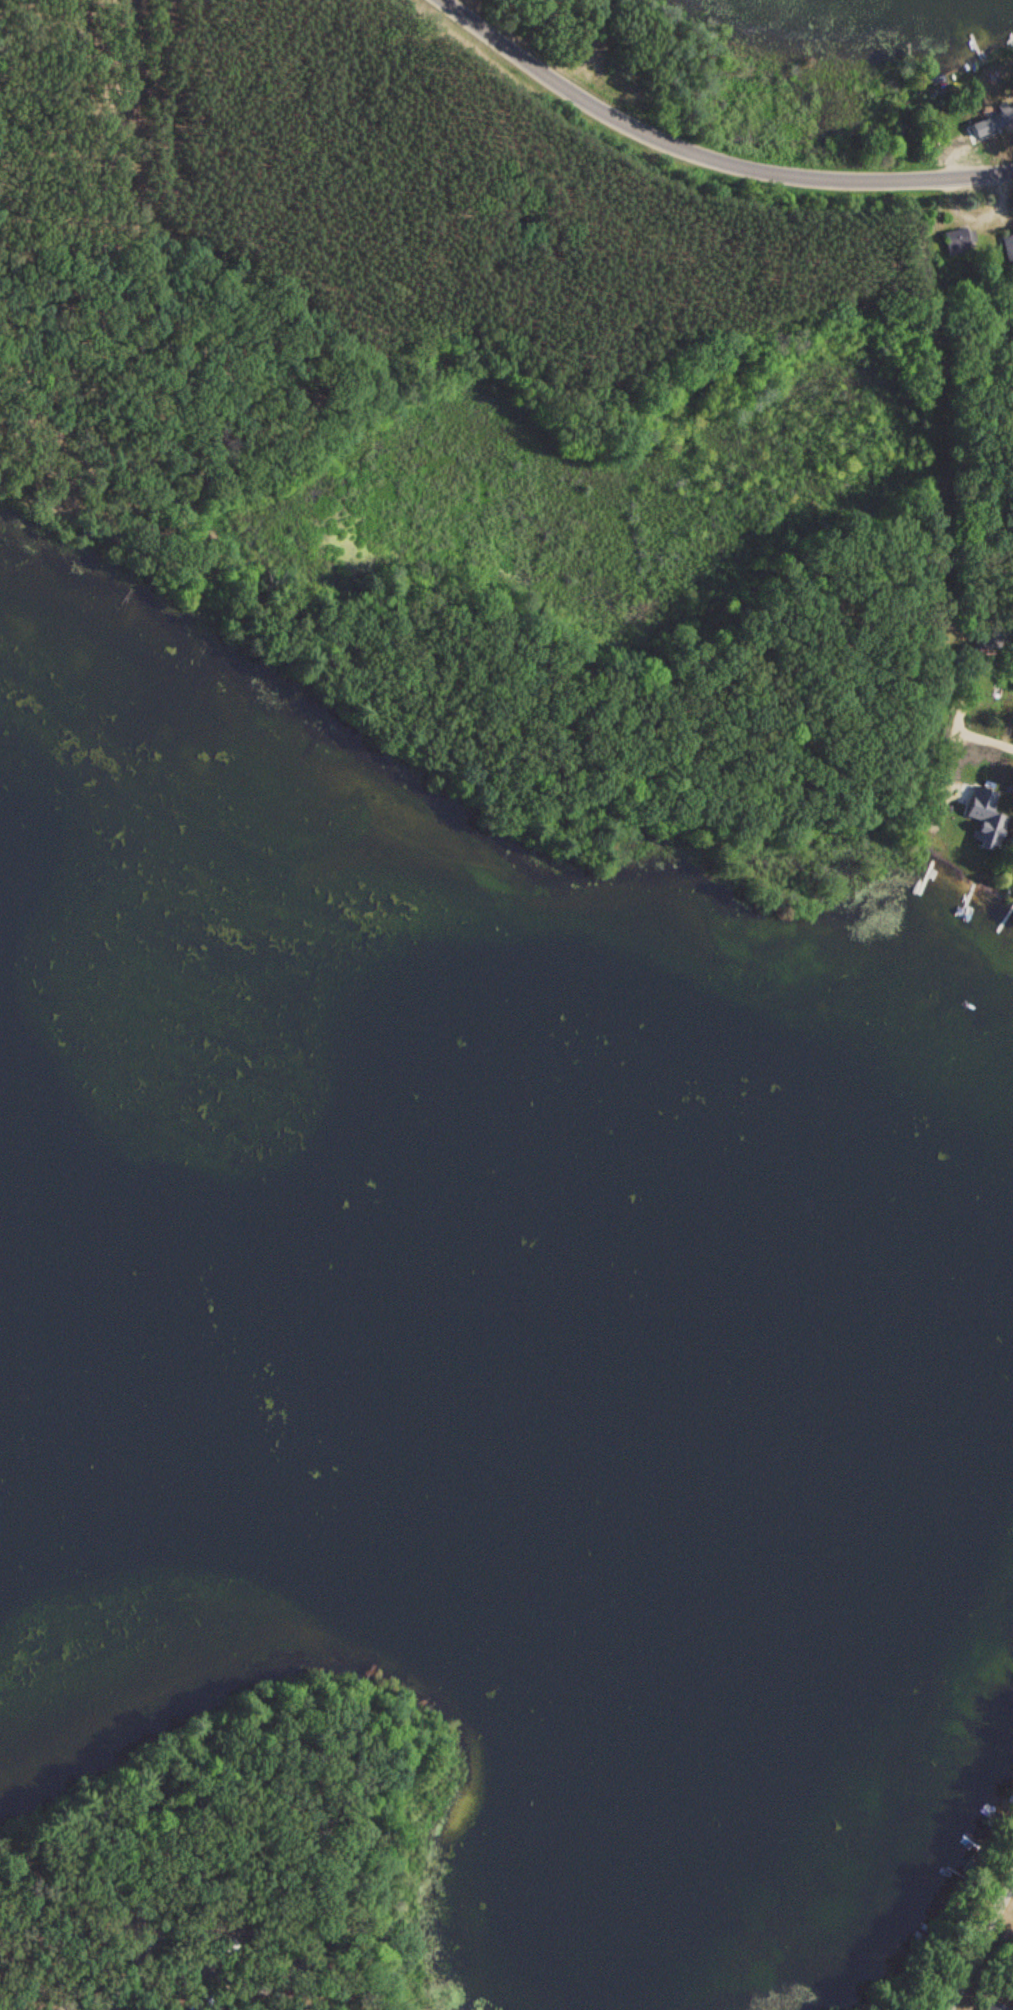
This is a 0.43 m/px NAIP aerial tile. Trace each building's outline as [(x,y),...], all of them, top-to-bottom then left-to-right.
[(989,134),(1012,121),(1012,99),(997,108),(998,111),(982,120),(989,134)] [(1012,261),(1012,235),(997,239),(1004,263),(1012,261)] [(983,1997),(978,2009),(999,2009),(1001,2005),(983,1997)]
